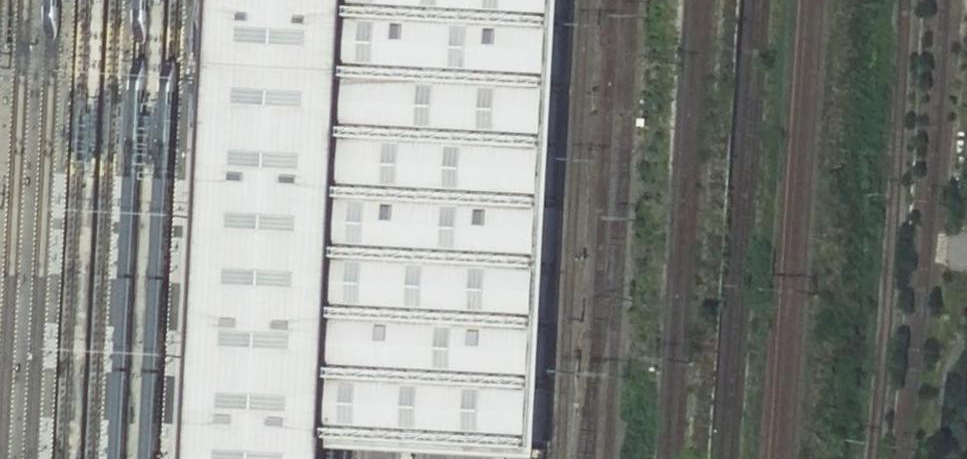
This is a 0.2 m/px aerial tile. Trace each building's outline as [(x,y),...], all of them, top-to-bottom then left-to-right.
[(201,458),(340,458),(341,441),(362,442),(394,443),(425,445),(457,447),(487,448),(518,450),(537,451),(537,443),(541,443),(543,394),(540,394),(547,266),(550,266),(553,217),(549,217),(561,0),(225,0),(201,458)]
